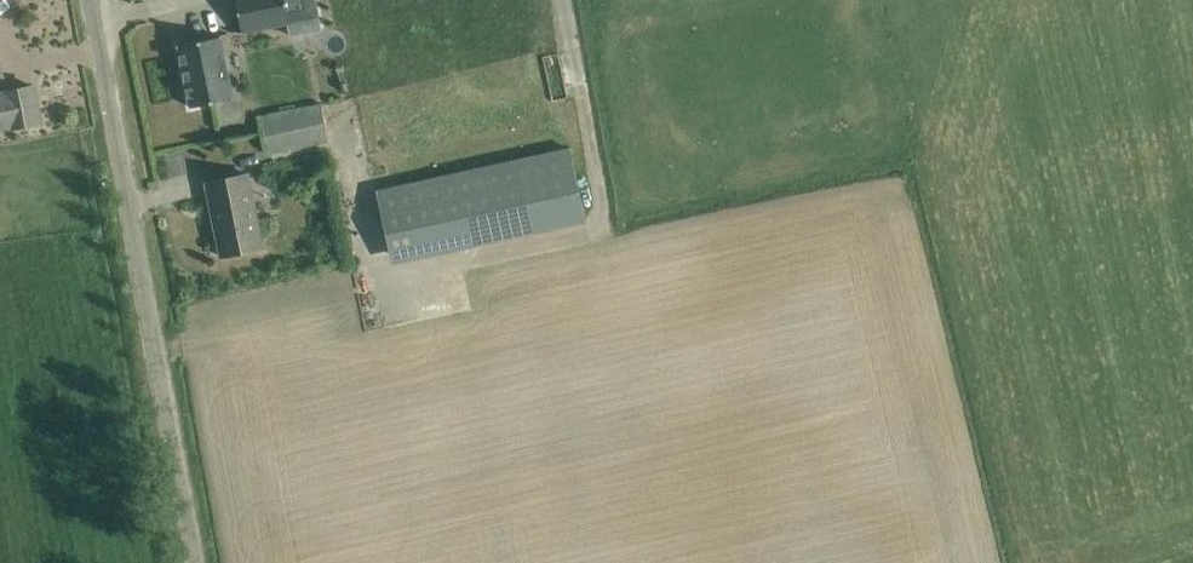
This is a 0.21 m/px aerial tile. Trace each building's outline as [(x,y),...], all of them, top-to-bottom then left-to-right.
[(241,32),(286,23),(289,35),(320,28),(315,0),(235,0),(241,32)] [(220,36),(177,45),(190,106),(233,98),(220,36)] [(40,122),(33,85),(5,91),(0,92),(0,129),(40,122)] [(327,141),(320,108),(261,119),(267,153),(327,141)] [(423,181),(375,192),(389,253),(436,243),(438,252),(586,219),(570,148),(423,181)] [(221,256),(262,247),(247,174),(206,183),(221,256)]
